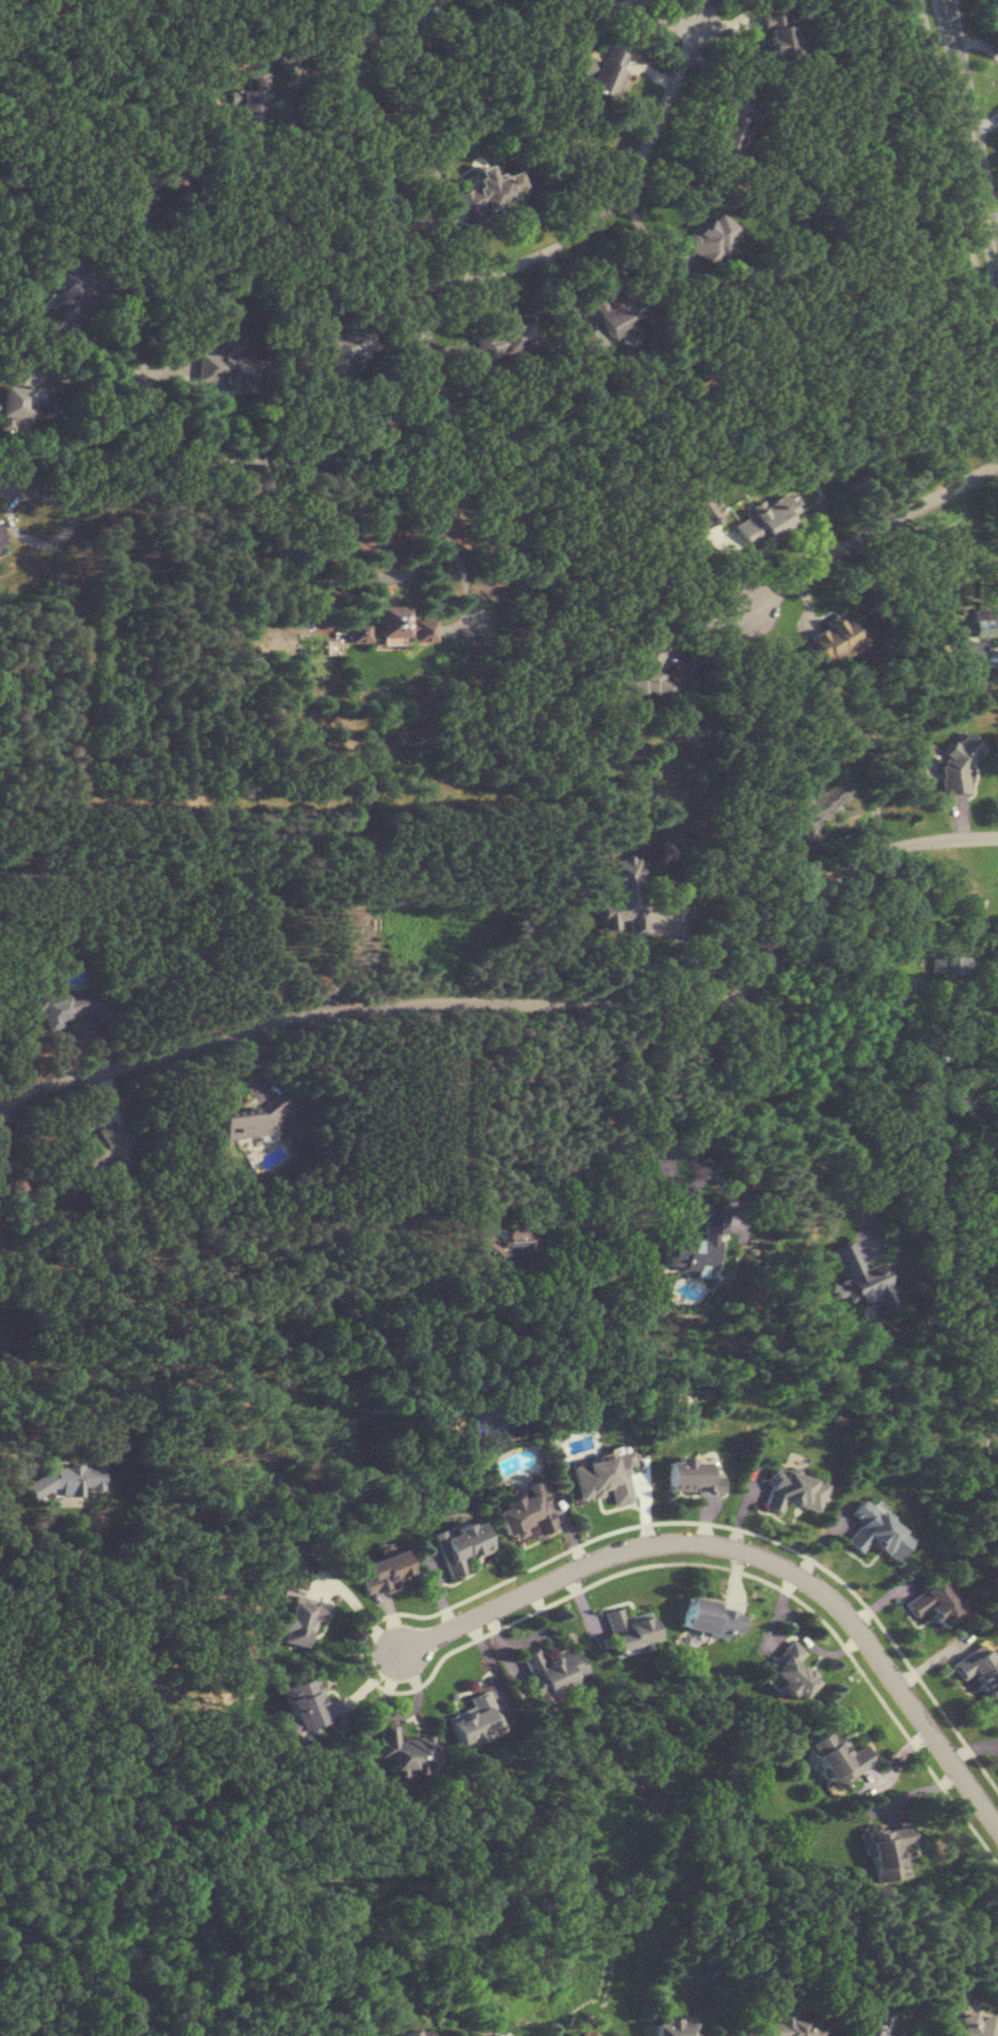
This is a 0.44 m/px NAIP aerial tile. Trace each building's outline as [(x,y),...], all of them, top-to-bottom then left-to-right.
[(765,55),(794,53),(789,0),(760,0),(765,55)] [(627,45),(608,39),(601,61),(584,55),(577,76),(586,79),(583,89),(615,99),(624,72),(619,70),(627,45)] [(239,121),(267,120),(267,73),(251,73),(251,92),(229,92),(229,103),(239,102),(239,121)] [(732,157),(753,104),(728,95),(707,148),(732,157)] [(452,194),(461,219),(515,199),(512,192),(523,188),(516,170),(492,179),(487,164),(471,170),(477,184),(452,194)] [(688,226),(678,247),(713,263),(732,223),(707,211),(698,231),(688,226)] [(56,335),(92,294),(73,277),(37,319),(56,335)] [(586,303),(609,340),(644,317),(627,291),(609,304),(602,293),(586,303)] [(534,348),(528,321),(473,333),(479,360),(534,348)] [(347,361),(373,354),(365,325),(322,337),(332,373),(350,368),(347,361)] [(196,381),(251,383),(252,357),(197,355),(196,381)] [(0,385),(0,387),(0,429),(24,432),(27,405),(40,407),(42,390),(0,385)] [(749,549),(799,521),(784,494),(734,522),(749,549)] [(10,555),(0,520),(0,557),(10,555)] [(408,605),(375,606),(376,620),(348,620),(348,636),(328,636),(328,654),(347,654),(347,643),(437,641),(436,619),(408,619),(408,605)] [(997,637),(997,608),(973,608),(973,621),(962,621),(962,637),(997,637)] [(624,684),(669,705),(680,679),(656,668),(671,636),(650,627),(624,684)] [(962,662),(984,662),(984,642),(962,642),(962,662)] [(944,795),(966,794),(964,760),(981,758),(980,738),(963,739),(963,743),(941,744),(944,795)] [(847,805),(835,781),(808,795),(804,788),(782,799),(804,844),(819,837),(812,822),(847,805)] [(608,858),(612,904),(601,905),(603,931),(620,929),(619,922),(628,921),(629,937),(645,935),(638,855),(608,858)] [(964,953),(930,953),(930,976),(964,976),(964,953)] [(92,1016),(86,984),(33,994),(37,1012),(44,1011),(47,1024),(92,1016)] [(223,1140),(273,1134),(272,1121),(289,1119),(287,1107),(220,1114),(223,1140)] [(95,1133),(101,1150),(72,1160),(78,1176),(108,1166),(105,1157),(135,1147),(126,1122),(95,1133)] [(478,1242),(498,1275),(527,1257),(521,1247),(535,1239),(521,1216),(478,1242)] [(832,1248),(844,1281),(829,1286),(834,1298),(846,1294),(849,1302),(858,1299),(861,1307),(877,1301),(881,1313),(895,1308),(881,1269),(863,1276),(851,1242),(832,1248)] [(616,1506),(636,1502),(629,1468),(638,1466),(635,1452),(572,1465),(579,1500),(613,1493),(616,1506)] [(720,1461),(672,1461),(672,1493),(728,1493),(728,1476),(720,1476),(720,1461)] [(100,1466),(57,1466),(20,1483),(28,1499),(31,1499),(52,1489),(56,1489),(59,1496),(80,1496),(80,1491),(100,1491),(100,1466)] [(817,1512),(827,1484),(779,1467),(764,1507),(782,1513),(787,1501),(817,1512)] [(556,1530),(539,1485),(498,1501),(501,1508),(492,1511),(504,1542),(524,1534),(522,1529),(533,1525),(538,1537),(556,1530)] [(867,1543),(893,1562),(910,1537),(861,1501),(850,1517),(859,1523),(844,1544),(859,1554),(867,1543)] [(477,1517),(429,1536),(446,1580),(465,1572),(461,1561),(490,1550),(477,1517)] [(388,1588),(386,1582),(407,1575),(399,1551),(361,1564),(365,1577),(359,1579),(365,1596),(388,1588)] [(912,1621),(925,1613),(936,1629),(957,1616),(934,1581),(900,1603),(912,1621)] [(326,1604),(287,1593),(275,1639),(306,1648),(314,1620),(321,1622),(326,1604)] [(724,1637),(726,1630),(737,1633),(742,1609),(687,1596),(680,1627),(724,1637)] [(615,1649),(655,1640),(649,1614),(627,1619),(624,1607),(606,1611),(615,1649)] [(802,1654),(789,1641),(763,1665),(796,1700),(816,1682),(796,1660),(802,1654)] [(981,1643),(947,1663),(958,1681),(969,1674),(984,1698),(997,1690),(997,1671),(981,1643)] [(523,1655),(539,1702),(557,1695),(554,1687),(585,1676),(575,1647),(542,1658),(539,1649),(523,1655)] [(317,1675),(282,1687),(296,1730),(327,1719),(331,1730),(341,1727),(333,1701),(326,1703),(317,1675)] [(503,1725),(487,1691),(469,1699),(473,1709),(448,1720),(460,1745),(503,1725)] [(396,1725),(377,1725),(377,1756),(389,1756),(389,1773),(435,1773),(434,1736),(396,1736),(396,1725)] [(836,1787),(874,1761),(862,1745),(850,1753),(832,1727),(807,1745),(836,1787)] [(900,1845),(912,1843),(910,1825),(866,1831),(874,1882),(905,1878),(900,1845)] [(826,2018),(791,2019),(791,2010),(776,2011),(776,2023),(744,2024),(745,2035),(826,2035),(826,2018)] [(992,2014),(975,2020),(972,2011),(956,2017),(960,2028),(947,2033),(948,2035),(997,2035),(997,2032),(992,2014)] [(860,2035),(898,2035),(899,2030),(888,2028),(890,2015),(875,2012),(873,2024),(863,2022),(860,2035)] [(698,2020),(651,2021),(651,2035),(699,2035),(698,2020)] [(418,2026),(395,2035),(423,2035),(418,2026)]
